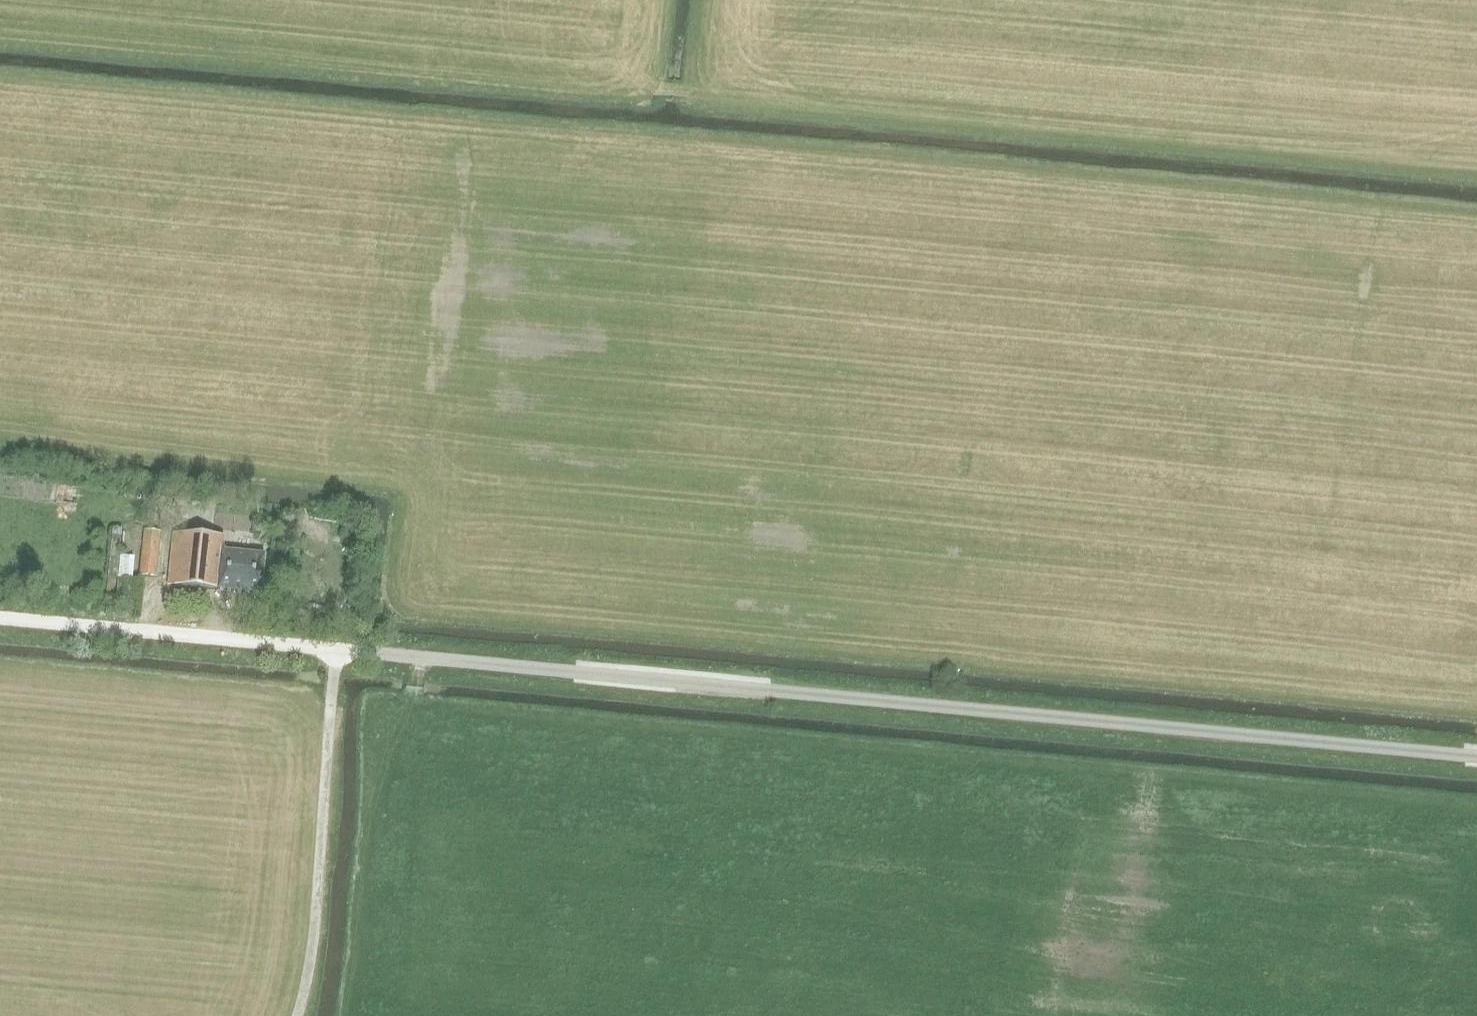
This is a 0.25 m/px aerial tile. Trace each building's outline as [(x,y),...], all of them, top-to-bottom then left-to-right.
[(122,529),(113,528),(108,577),(118,578),(120,555),(122,529)] [(156,577),(161,532),(145,530),(140,576),(156,577)] [(222,551),(224,537),(193,534),(193,535),(174,533),(169,585),(262,594),(265,556),(222,551)] [(135,556),(120,555),(118,578),(119,579),(132,580),(133,580),(135,556)]
